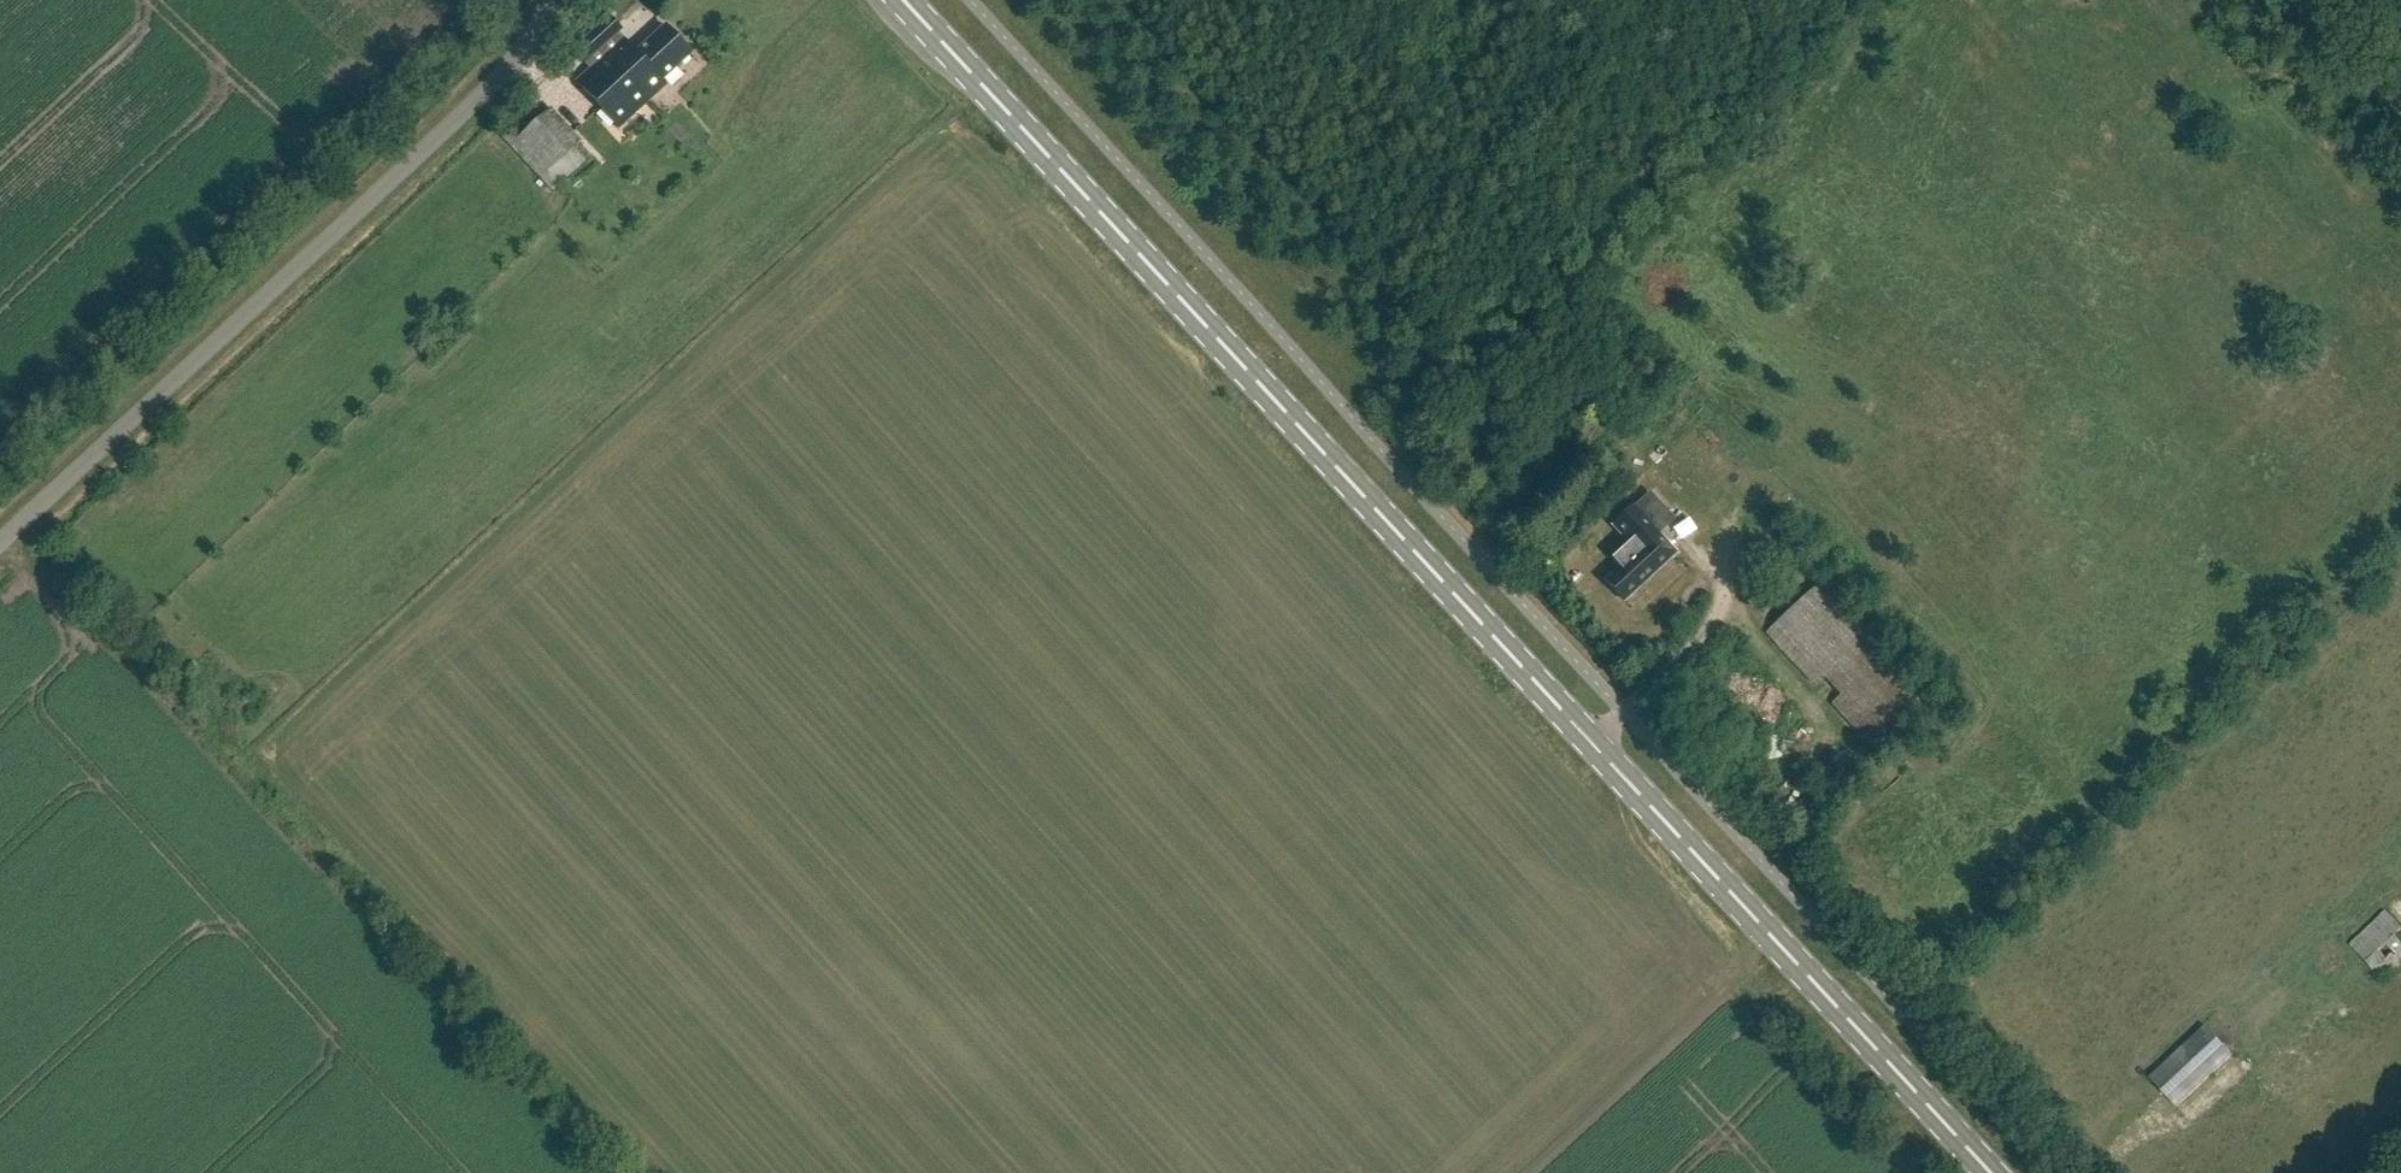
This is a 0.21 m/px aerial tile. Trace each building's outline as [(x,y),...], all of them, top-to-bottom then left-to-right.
[(636,54),(661,81),(691,54),(665,27),(636,54)] [(661,81),(636,54),(624,40),(577,83),(618,128),(665,85),(661,81)] [(543,115),(531,102),(496,132),(552,192),(585,162),(573,148),(581,141),(551,108),(543,115)] [(1623,600),(1675,552),(1658,534),(1673,520),(1649,493),(1612,525),(1635,552),(1605,581),(1623,600)] [(1938,703),(1823,580),(1764,634),(1814,687),(1823,679),(1838,696),(1830,705),(1880,758),(1938,703)] [(2374,901),(2340,934),(2356,950),(2390,917),(2374,901)] [(2376,968),(2400,942),(2385,927),(2360,953),(2376,968)] [(2210,1107),(2246,1074),(2204,1028),(2151,1076),(2167,1094),(2184,1079),(2210,1107)]
